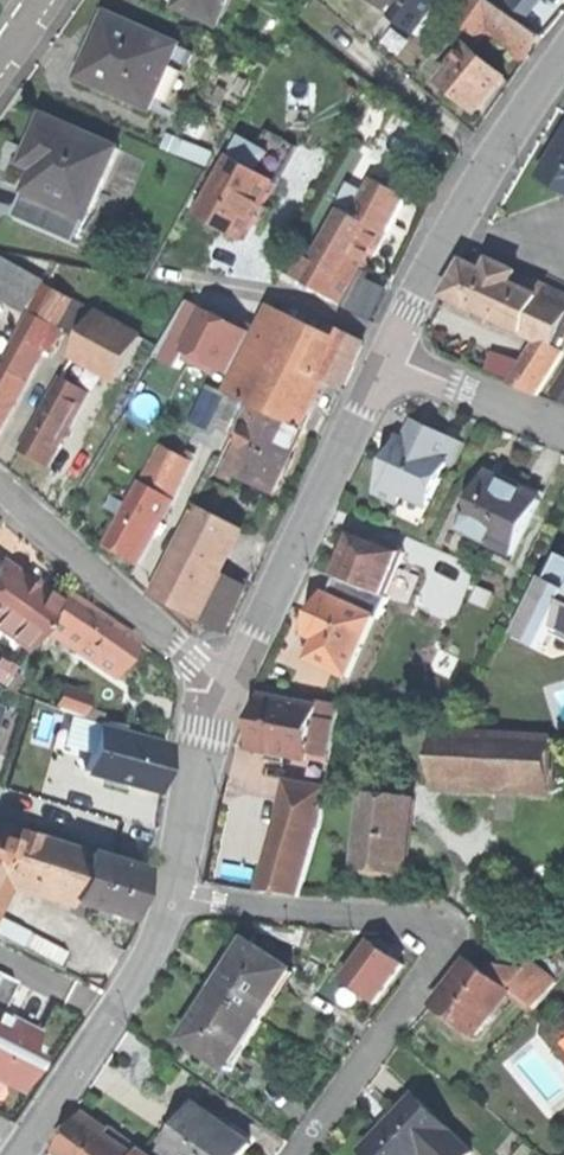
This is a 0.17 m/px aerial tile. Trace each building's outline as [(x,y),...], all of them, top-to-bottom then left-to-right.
[(180,5),(220,23),(231,0),(182,0),(180,5)] [(387,9),(394,0),(375,0),(387,9)] [(392,15),(406,25),(421,36),(447,0),(403,0),(392,15)] [(482,38),(488,28),(503,7),(492,0),(470,0),(456,21),(482,38)] [(543,35),(503,7),(488,28),(529,56),(543,35)] [(100,36),(93,52),(103,57),(120,18),(110,13),(100,36)] [(182,45),(120,18),(103,57),(93,52),(82,77),(154,109),(163,88),(182,45)] [(461,49),(465,53),(470,47),(466,43),(461,49)] [(194,50),(182,45),(163,88),(175,94),(194,50)] [(504,76),(470,47),(465,53),(456,65),(442,81),(476,110),(490,93),(504,76)] [(451,61),(456,65),(465,53),(461,49),(451,61)] [(122,148),(48,116),(34,150),(47,155),(40,171),(31,192),(91,218),(122,148)] [(224,228),(247,240),(279,182),(261,173),(268,159),(241,144),(202,215),(224,228)] [(562,148),(545,177),(563,189),(563,145),(562,148)] [(27,166),(40,171),(47,155),(34,150),(30,159),(27,166)] [(376,181),(356,218),(385,234),(405,197),(376,181)] [(84,236),(91,218),(31,192),(20,217),(81,243),(84,236)] [(317,287),(347,304),(367,266),(385,234),(356,218),(346,212),(318,263),(327,268),(317,287)] [(90,239),(84,236),(81,243),(94,248),(102,229),(95,226),(90,239)] [(0,261),(0,289),(13,297),(27,271),(2,257),(0,261)] [(299,277),(317,287),(327,268),(318,263),(310,258),(299,277)] [(458,279),(449,295),(526,332),(542,297),(515,284),(520,273),(494,261),(489,273),(467,263),(458,279)] [(45,281),(27,271),(13,297),(31,306),(45,281)] [(520,273),(515,284),(542,297),(563,308),(563,293),(520,273)] [(32,312),(44,318),(57,326),(72,298),(47,284),(32,312)] [(542,297),(526,332),(541,339),(548,343),(563,309),(563,308),(542,297)] [(97,311),(72,298),(57,326),(63,329),(81,339),(97,311)] [(243,400),(248,403),(293,316),(270,304),(226,391),(228,392),(243,400)] [(548,343),(541,339),(517,385),(539,394),(563,355),(563,309),(548,343)] [(145,338),(97,311),(81,339),(74,352),(76,354),(87,360),(122,379),(145,338)] [(296,316),(278,352),(324,373),(333,354),(340,338),(296,316)] [(46,349),(51,351),(63,329),(57,326),(44,318),(31,341),(33,342),(46,349)] [(344,329),(340,338),(333,354),(355,364),(367,339),(344,329)] [(161,346),(145,338),(122,379),(138,388),(161,346)] [(38,364),(46,349),(33,342),(25,357),(38,364)] [(278,352),(261,384),(307,407),(322,377),(324,373),(278,352)] [(75,383),(87,360),(76,354),(64,377),(75,383)] [(355,364),(333,354),(324,373),(322,377),(344,388),(355,364)] [(1,431),(29,379),(2,365),(0,369),(0,430),(1,431)] [(553,392),(563,399),(563,376),(553,392)] [(90,391),(75,383),(64,377),(45,410),(72,424),(90,391)] [(216,406),(225,388),(214,383),(205,401),(216,406)] [(261,384),(251,405),(297,427),(307,407),(261,384)] [(219,447),(243,400),(228,392),(204,439),(219,447)] [(231,469),(275,489),(290,457),(303,429),(297,427),(251,405),(238,433),(246,437),(231,469)] [(50,464),(72,424),(45,410),(23,450),(37,457),(50,464)] [(416,419),(405,441),(449,462),(453,464),(463,442),(416,419)] [(405,441),(401,439),(391,459),(376,490),(399,501),(403,492),(429,505),(449,462),(405,441)] [(163,446),(143,482),(175,500),(200,455),(191,451),(187,459),(163,446)] [(494,467),(491,474),(505,481),(509,474),(494,467)] [(488,473),(484,482),(501,490),(505,481),(491,474),(488,473)] [(523,481),(509,474),(505,481),(542,499),(546,491),(523,481)] [(542,499),(505,481),(501,490),(484,482),(464,525),(477,531),(494,539),(492,543),(495,544),(516,554),(542,499)] [(143,482),(132,503),(163,520),(175,500),(143,482)] [(122,552),(140,562),(163,520),(132,503),(109,544),(122,552)] [(198,505),(154,596),(206,621),(229,574),(212,565),(233,522),(198,505)] [(183,531),(163,520),(140,562),(160,573),(183,531)] [(344,555),(336,574),(387,596),(380,613),(387,616),(396,620),(408,590),(392,583),(405,552),(355,530),(344,555)] [(491,553),(495,544),(492,543),(494,539),(477,531),(471,543),(491,553)] [(19,643),(26,647),(41,625),(57,601),(32,584),(31,577),(28,574),(24,572),(17,573),(8,567),(0,578),(0,630),(19,643)] [(562,573),(555,570),(550,580),(545,577),(517,635),(545,649),(556,627),(563,631),(563,568),(562,573)] [(379,616),(380,613),(387,596),(336,574),(328,595),(379,616)] [(93,615),(62,594),(57,601),(41,625),(72,646),(93,615)] [(377,620),(379,616),(328,595),(318,618),(327,622),(320,638),(312,659),(354,677),(377,620)] [(384,622),(387,616),(380,613),(379,616),(377,620),(384,622)] [(134,642),(93,615),(72,646),(112,673),(123,657),(134,642)] [(311,634),(320,638),(327,622),(318,618),(314,626),(311,634)] [(404,620),(388,654),(423,669),(438,635),(404,620)] [(19,643),(0,630),(0,644),(12,653),(19,643)] [(52,705),(54,705),(78,715),(86,695),(59,685),(52,705)] [(321,707),(263,697),(259,724),(254,749),(311,760),(314,747),(321,707)] [(322,702),(321,707),(314,747),(333,750),(341,705),(322,702)] [(50,716),(44,730),(85,745),(94,720),(78,715),(54,705),(50,716)] [(26,748),(37,752),(44,730),(50,716),(31,709),(18,745),(26,748)] [(99,720),(97,728),(120,734),(123,723),(99,720)] [(86,770),(154,788),(161,765),(166,746),(120,734),(97,728),(86,770)] [(29,772),(70,787),(85,745),(44,730),(37,752),(29,772)] [(555,738),(438,732),(435,785),(552,790),(555,738)] [(24,755),(26,748),(18,745),(16,752),(24,755)] [(54,828),(70,787),(29,772),(14,813),(54,828)] [(289,782),(282,821),(318,827),(321,828),(328,789),(289,782)] [(413,799),(366,793),(357,870),(382,873),(404,875),(413,799)] [(282,821),(261,891),(300,896),(318,827),(282,821)] [(2,859),(11,836),(14,830),(0,826),(0,858),(2,859)] [(38,886),(60,894),(79,849),(14,830),(11,836),(52,852),(38,886)] [(38,886),(52,852),(11,836),(2,859),(4,860),(0,868),(0,870),(38,886)] [(79,849),(60,894),(71,898),(84,851),(79,849)] [(142,867),(84,851),(71,898),(71,901),(128,916),(136,889),(142,867)] [(342,943),(367,961),(388,932),(351,930),(342,943)] [(16,946),(35,956),(43,940),(24,931),(16,946)] [(367,961),(382,971),(402,942),(388,932),(367,961)] [(35,956),(60,968),(68,953),(43,940),(35,956)] [(235,964),(227,977),(233,980),(213,1011),(208,1007),(199,1021),(187,1040),(235,1071),(237,1068),(232,1066),(292,972),(296,975),(298,972),(250,941),(235,964)] [(382,971),(401,984),(421,955),(402,942),(382,971)] [(453,983),(437,1004),(475,1034),(485,1021),(494,1009),(510,988),(504,984),(491,974),(471,959),(453,983)] [(19,1025),(29,1004),(41,981),(0,960),(0,1015),(19,1025)] [(533,961),(516,968),(537,984),(546,991),(556,979),(533,961)] [(499,964),(491,974),(504,984),(516,968),(499,964)] [(516,968),(504,984),(510,988),(525,1000),(537,984),(516,968)] [(237,1068),(296,975),(292,972),(232,1066),(237,1068)] [(227,977),(208,1007),(213,1011),(233,980),(227,977)] [(546,991),(537,984),(525,1000),(534,1007),(546,991)] [(499,1014),(494,1009),(485,1021),(490,1025),(499,1014)] [(366,1148),(373,1154),(428,1154),(434,1149),(440,1154),(470,1154),(474,1151),(418,1095),(396,1117),(386,1128),(366,1148)] [(168,1132),(177,1138),(199,1107),(190,1101),(168,1132)] [(175,1154),(245,1154),(252,1144),(199,1107),(177,1138),(168,1150),(175,1154)] [(68,1154),(139,1154),(137,1153),(118,1140),(123,1134),(111,1126),(109,1129),(85,1113),(73,1131),(60,1149),(68,1154)] [(381,1123),(386,1128),(396,1117),(391,1113),(386,1118),(381,1123)]
